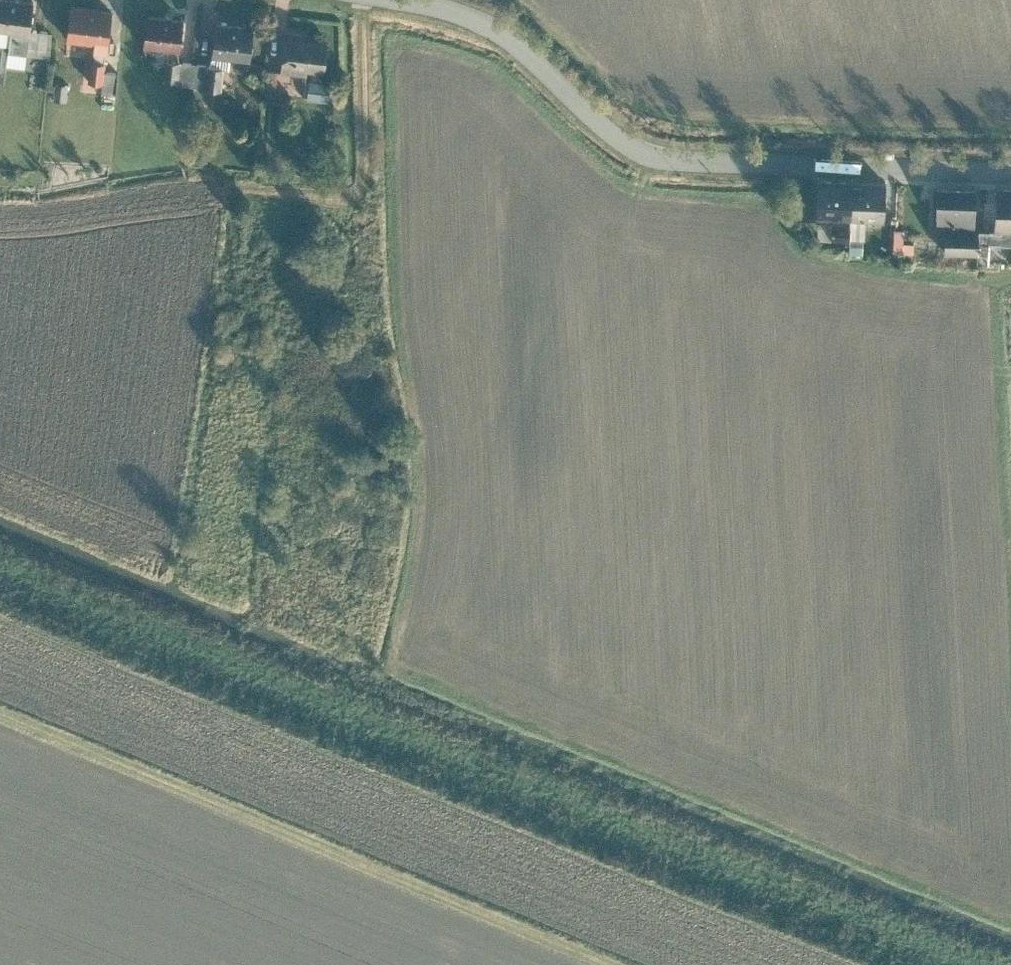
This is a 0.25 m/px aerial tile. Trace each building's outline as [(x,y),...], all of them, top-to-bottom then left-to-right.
[(38,33),(41,0),(0,0),(0,30),(38,33)] [(115,7),(73,4),(70,39),(112,43),(115,7)] [(187,13),(145,9),(143,45),(185,48),(187,13)] [(257,23),(215,20),(213,55),(255,59),(257,23)] [(335,38),(288,33),(284,72),(331,77),(335,38)] [(223,62),(164,57),(162,80),(221,85),(223,62)] [(113,61),(93,58),(90,80),(110,83),(113,61)] [(68,80),(55,80),(55,100),(68,101),(68,80)] [(334,84),(309,81),(307,99),(332,101),(334,84)] [(821,180),(819,219),(851,221),(853,181),(821,180)] [(853,181),(851,221),(883,222),(885,183),(853,181)] [(981,253),(982,192),(936,191),(935,230),(947,230),(946,253),(981,253)] [(995,192),(997,232),(1010,232),(1010,191),(995,192)] [(907,227),(893,227),(893,250),(908,250),(907,227)]
